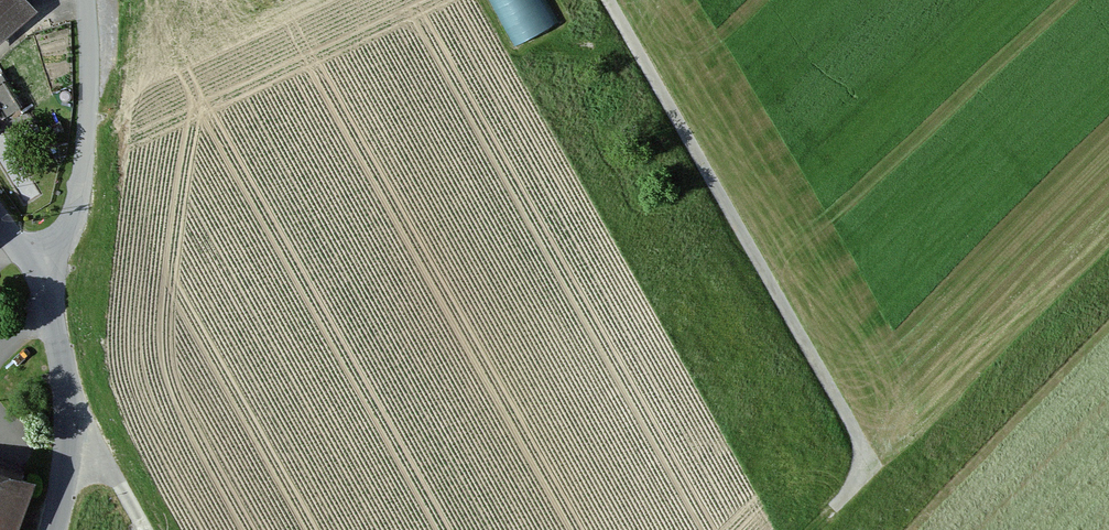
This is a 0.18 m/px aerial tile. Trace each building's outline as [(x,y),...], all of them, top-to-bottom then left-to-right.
[(34,9),(27,0),(0,0),(0,39),(34,9)] [(550,0),(489,0),(513,44),(560,18),(550,0)] [(0,464),(0,529),(5,529),(7,523),(18,527),(36,477),(0,464)]
